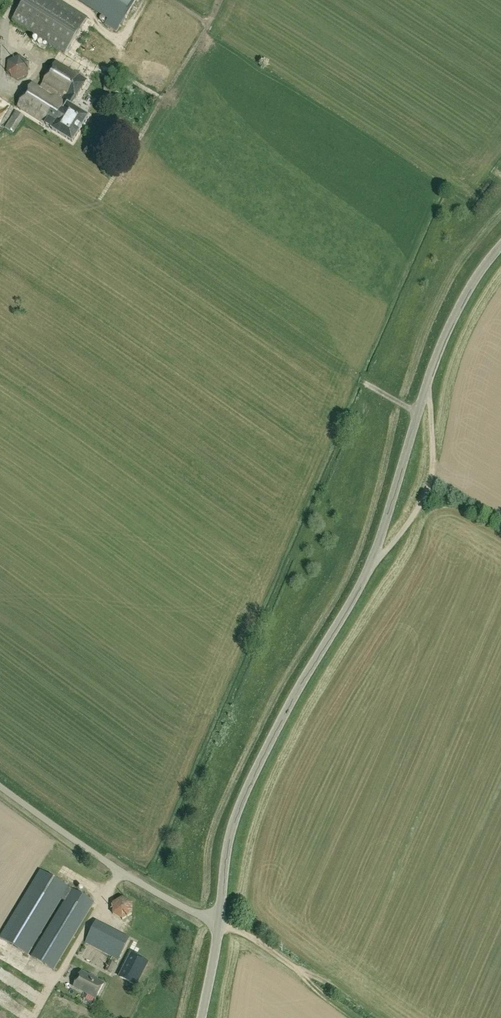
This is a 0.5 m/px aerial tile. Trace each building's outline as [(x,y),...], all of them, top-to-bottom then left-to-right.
[(65,54),(89,17),(60,0),(25,0),(12,21),(65,54)] [(136,0),(79,0),(109,19),(107,23),(105,25),(116,32),(136,0)] [(7,72),(16,79),(27,74),(28,63),(19,56),(8,61),(7,72)] [(45,125),(52,129),(51,130),(73,143),(89,117),(72,106),(88,80),(57,61),(41,87),(33,82),(17,108),(45,125)] [(104,90),(117,90),(117,78),(104,77),(104,90)] [(16,110),(5,127),(14,133),(21,121),(24,116),(16,110)] [(65,879),(72,873),(61,861),(55,868),(65,879)] [(40,870),(0,937),(0,938),(29,955),(62,899),(64,901),(31,957),(54,970),(95,902),(72,889),(68,888),(69,887),(40,870)] [(111,895),(110,914),(127,915),(127,896),(111,895)] [(128,940),(95,923),(85,942),(118,959),(128,940)] [(95,952),(96,948),(85,944),(81,954),(90,958),(93,951),(95,952)] [(137,985),(148,961),(132,953),(120,977),(137,985)] [(111,972),(115,964),(109,961),(105,969),(111,972)] [(96,999),(104,984),(82,972),(74,987),(96,999)]
